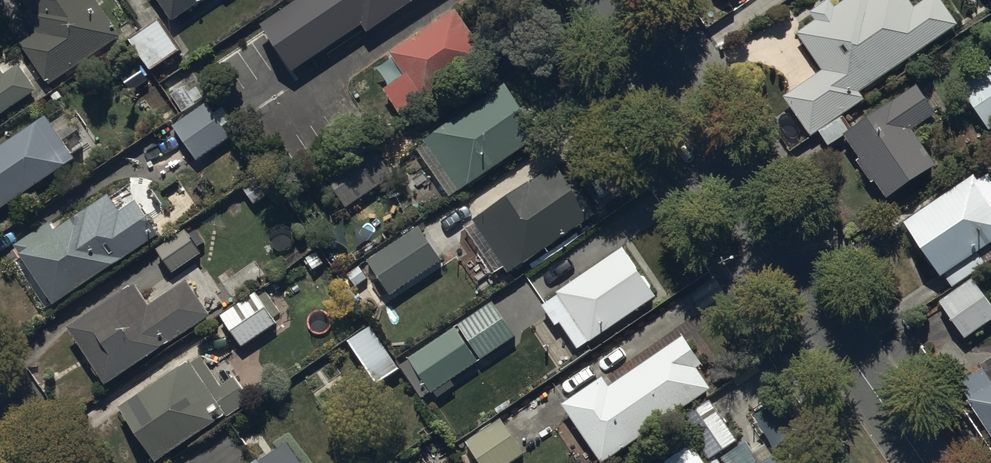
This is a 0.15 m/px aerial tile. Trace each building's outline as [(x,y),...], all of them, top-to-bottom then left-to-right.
[(22,11),(38,33),(20,45),(51,87),(124,34),(99,0),(37,0),(22,11)] [(178,23),(211,0),(161,0),(178,23)] [(263,30),(298,83),(426,0),(310,0),(263,30)] [(817,22),(798,35),(824,72),(785,100),(812,138),(821,133),(831,147),(846,136),(863,161),(858,164),(872,183),(876,181),(890,201),(938,167),(914,133),(939,116),(918,87),(855,131),(844,116),(867,100),(862,94),(959,26),(941,0),(929,0),(916,9),(909,0),(848,0),(835,9),(830,1),(811,14),(817,22)] [(386,95),(402,120),(490,63),(458,13),(392,56),(408,81),(386,95)] [(181,53),(160,21),(131,41),(152,73),(181,53)] [(39,93),(21,67),(3,79),(0,74),(0,120),(39,93)] [(962,88),(990,131),(990,69),(962,88)] [(509,90),(427,146),(461,197),(544,141),(509,90)] [(208,104),(175,126),(198,159),(231,136),(208,104)] [(72,161),(44,123),(0,155),(0,214),(72,161)] [(347,209),(393,177),(370,145),(324,177),(347,209)] [(559,167),(474,224),(511,278),(596,221),(559,167)] [(266,170),(242,187),(255,206),(280,189),(266,170)] [(975,177),(905,225),(943,280),(990,246),(990,176),(990,174),(979,182),(975,177)] [(106,195),(22,252),(58,305),(161,235),(139,203),(120,216),(106,195)] [(416,228),(366,265),(391,298),(441,262),(416,228)] [(187,232),(158,251),(174,275),(203,255),(187,232)] [(626,253),(557,299),(589,345),(657,299),(626,253)] [(941,303),(968,340),(990,324),(990,303),(974,279),(941,303)] [(137,290),(73,333),(110,387),(211,318),(187,284),(150,309),(137,290)] [(254,293),(221,317),(245,349),(277,324),(254,293)] [(494,303),(406,362),(431,398),(518,339),(494,303)] [(371,327),(348,342),(377,386),(400,371),(371,327)] [(564,409),(601,462),(614,462),(719,391),(685,341),(611,391),(604,381),(564,409)] [(124,414),(156,462),(160,462),(253,402),(235,375),(220,385),(204,362),(124,414)] [(970,403),(990,434),(990,362),(983,367),(985,370),(962,386),(972,401),(970,403)] [(711,402),(684,421),(712,461),(710,462),(720,462),(716,458),(739,442),(711,402)] [(780,411),(759,428),(778,451),(799,435),(780,411)] [(469,445),(482,462),(520,462),(530,456),(504,420),(469,445)] [(666,462),(705,462),(693,445),(666,462)]
